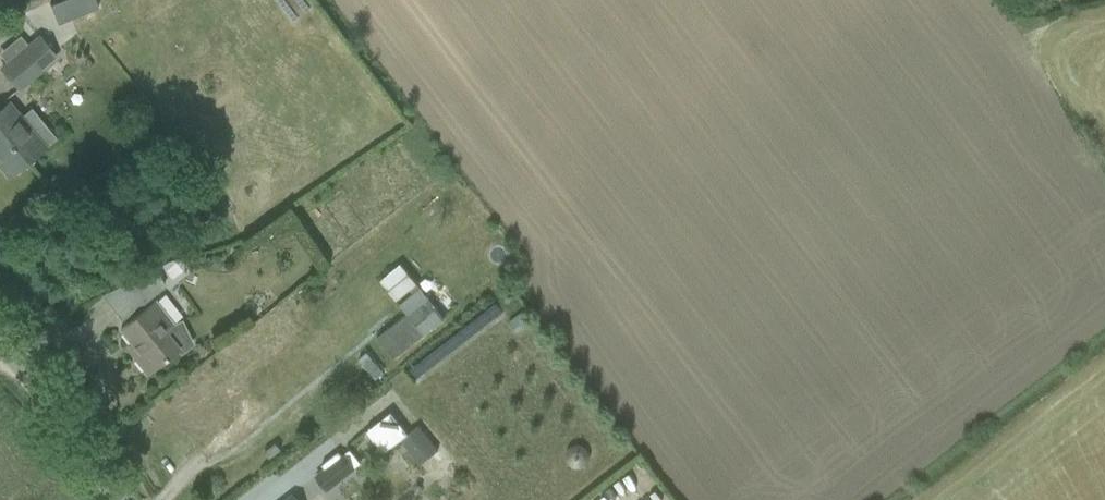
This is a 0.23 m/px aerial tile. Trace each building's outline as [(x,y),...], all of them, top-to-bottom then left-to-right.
[(50,5),(57,23),(98,7),(95,0),(61,0),(50,5)] [(56,58),(38,37),(1,68),(19,89),(56,58)] [(9,103),(0,110),(0,165),(9,176),(45,146),(9,103)] [(407,314),(377,338),(393,359),(445,318),(401,263),(380,280),(396,300),(409,290),(412,294),(399,304),(407,314)] [(101,295),(121,320),(164,287),(156,269),(101,295)] [(175,325),(156,301),(121,329),(139,352),(133,356),(147,373),(178,349),(181,354),(193,345),(182,321),(175,325)] [(464,341),(504,315),(498,306),(407,365),(416,379),(467,346),(464,341)] [(207,360),(226,386),(298,333),(279,307),(207,360)] [(409,432),(393,411),(366,432),(383,453),(399,440),(411,455),(431,439),(419,424),(409,432)] [(341,452),(313,474),(315,477),(324,488),(327,492),(355,470),(354,469),(361,463),(350,450),(343,455),(341,452)]
